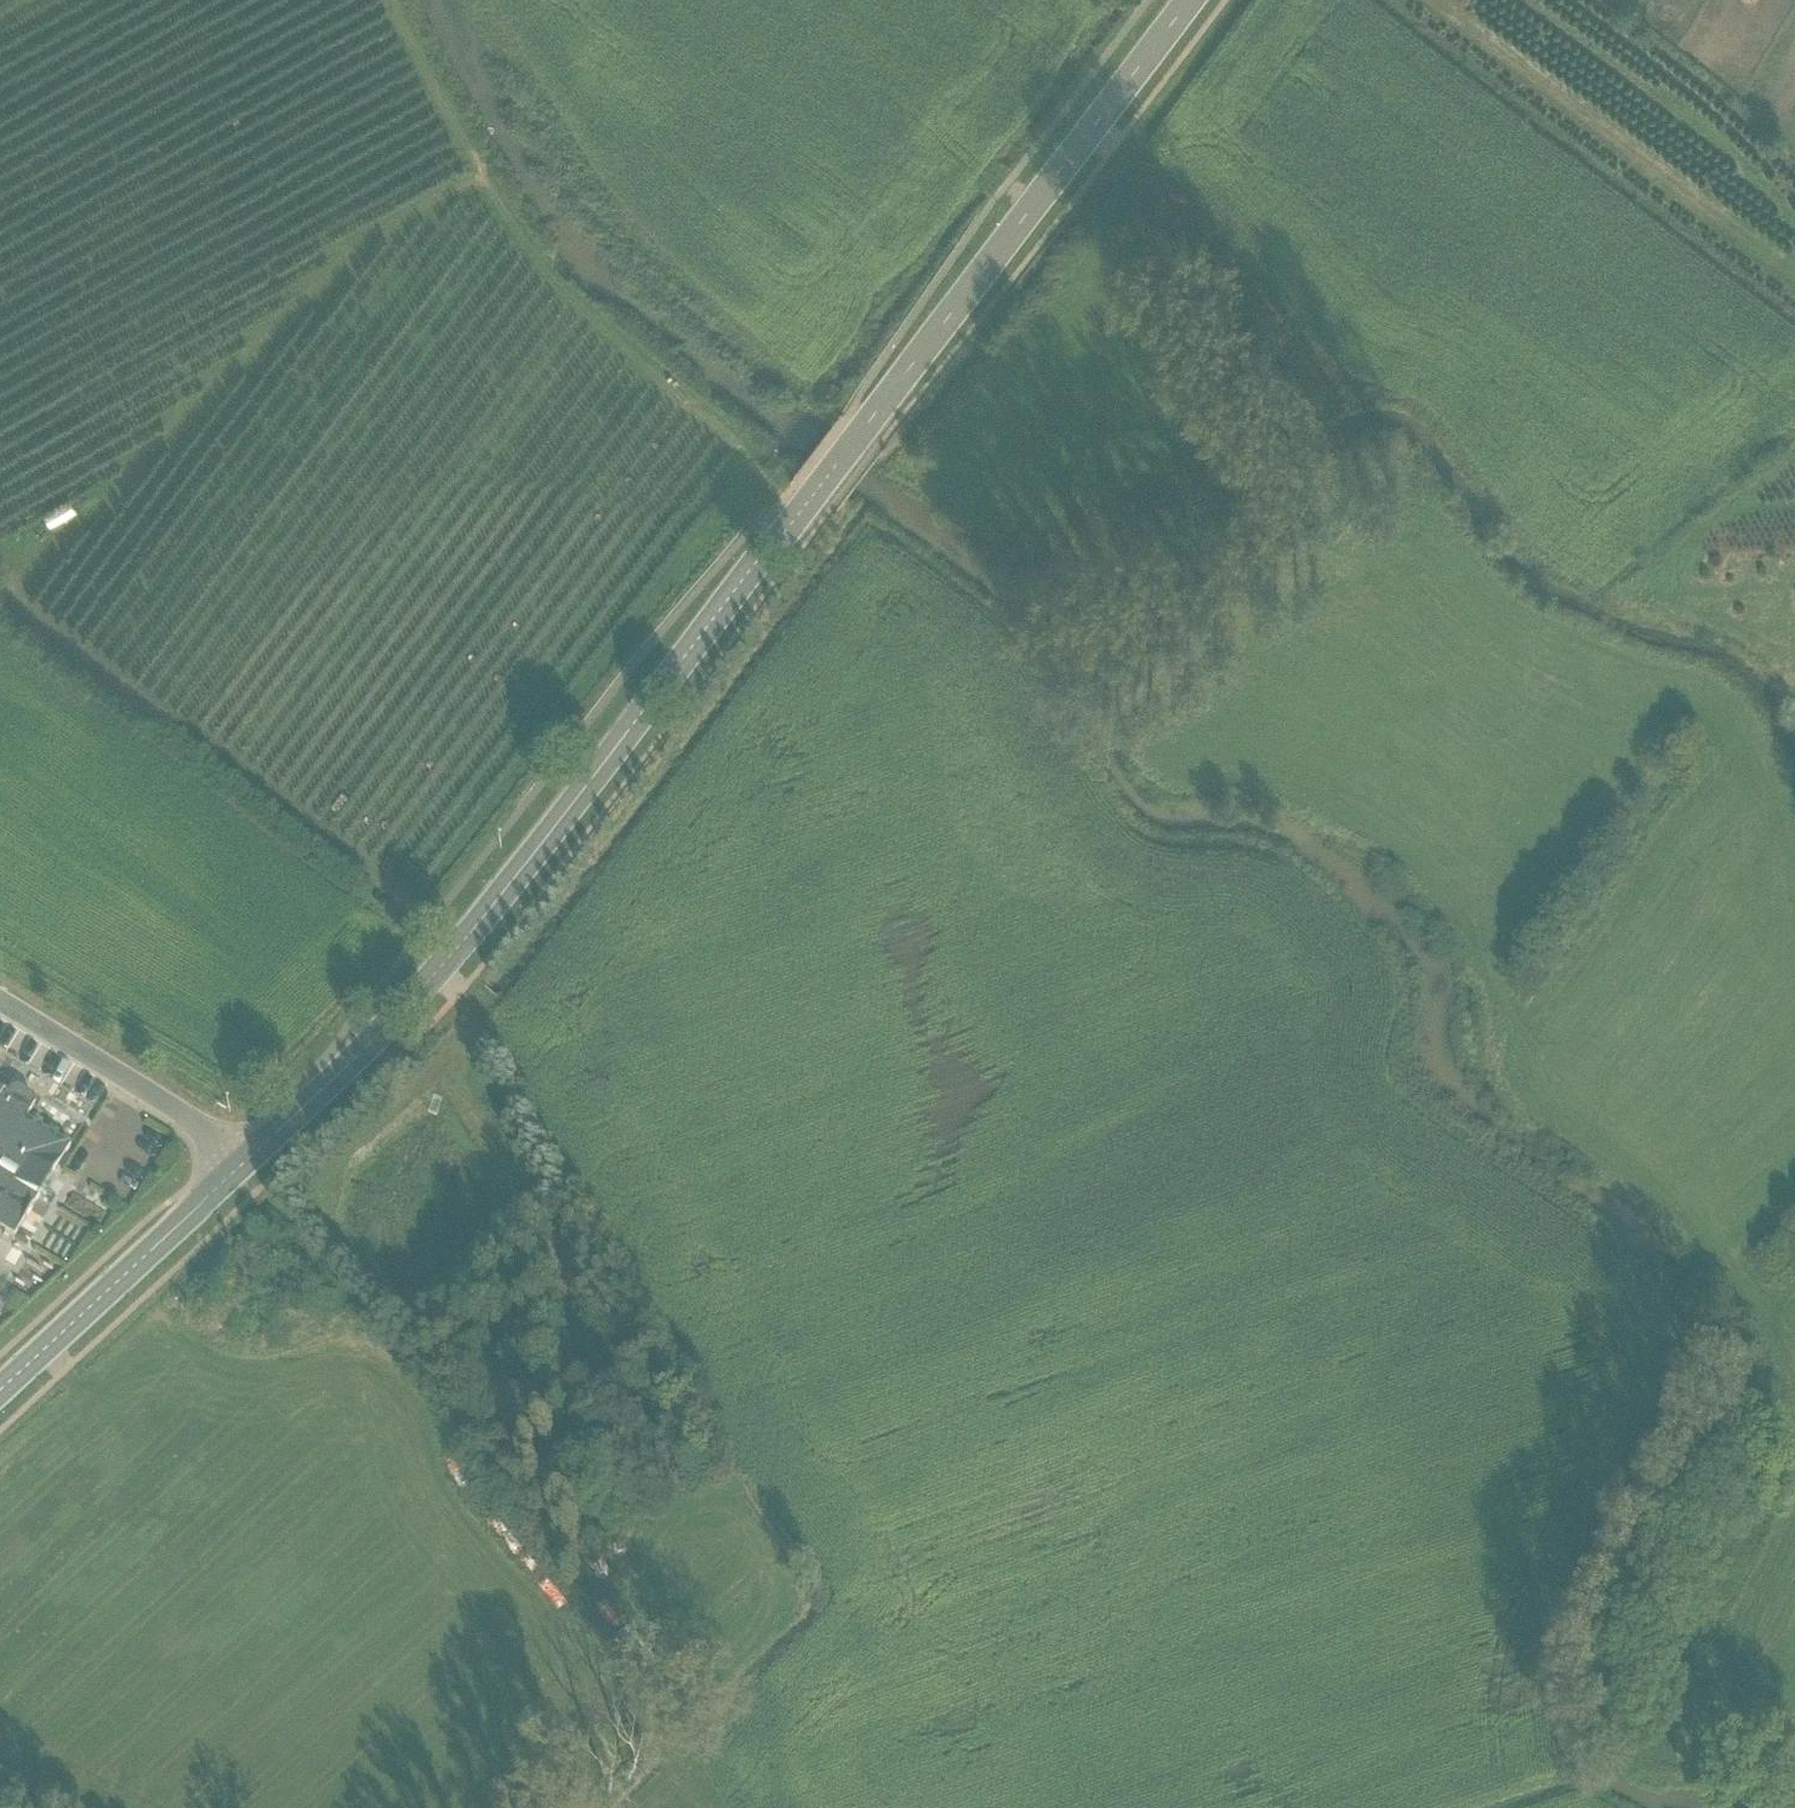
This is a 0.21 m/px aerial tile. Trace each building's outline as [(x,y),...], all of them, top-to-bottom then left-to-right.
[(21,1239),(77,1148),(31,1121),(43,1103),(21,1090),(13,1102),(0,1095),(0,1226),(21,1239)]
